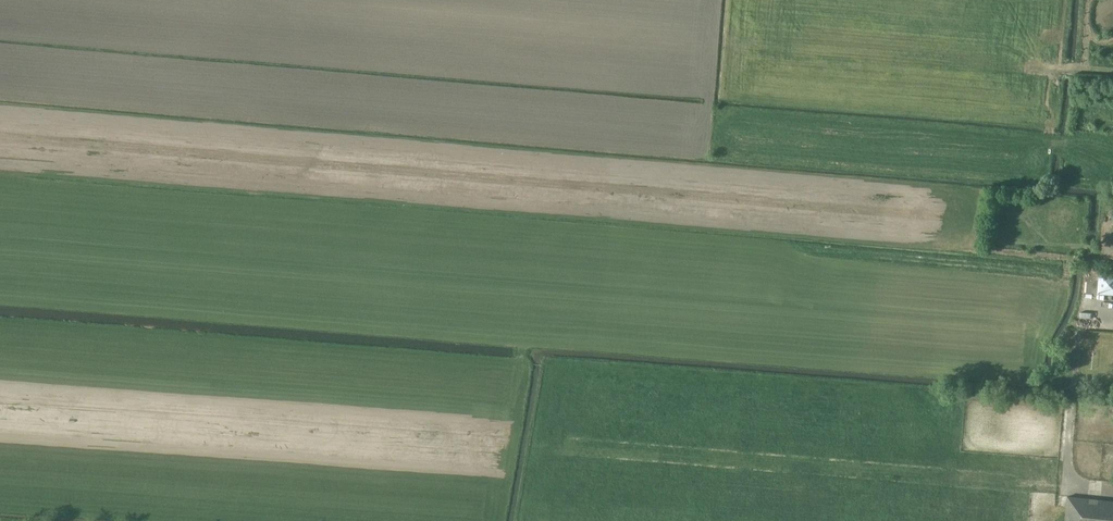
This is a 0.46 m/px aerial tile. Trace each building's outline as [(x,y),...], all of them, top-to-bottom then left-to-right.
[(1097,294),(1112,295),(1112,272),(1100,272),(1099,272),(1097,294)] [(1065,520),(1112,520),(1112,501),(1099,500),(1098,505),(1089,504),(1090,499),(1068,497),(1065,520)]
